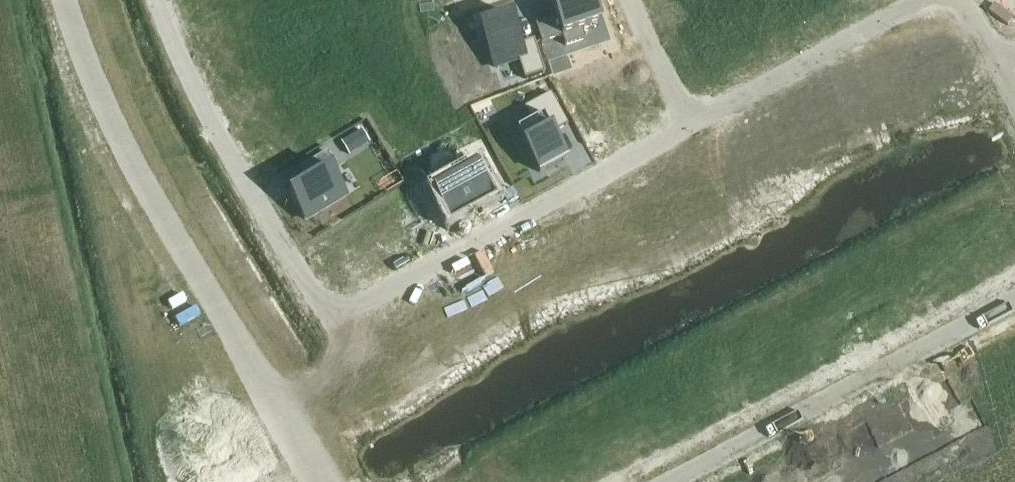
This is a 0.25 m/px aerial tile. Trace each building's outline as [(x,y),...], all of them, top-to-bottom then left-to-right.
[(195,11),(227,0),(191,0),(195,11)] [(592,0),(559,0),(550,3),(556,19),(535,26),(541,44),(562,37),(565,47),(585,40),(581,31),(600,24),(592,0)] [(839,10),(860,0),(835,0),(839,10)] [(511,16),(480,26),(495,69),(518,61),(525,81),(545,74),(534,41),(521,45),(511,16)] [(415,18),(399,42),(438,66),(453,42),(415,18)] [(532,123),(517,132),(540,174),(566,160),(552,134),(568,126),(551,94),(524,109),(532,123)] [(361,132),(341,144),(349,156),(369,144),(361,132)] [(449,181),(428,192),(439,213),(444,211),(450,222),(492,200),(482,182),(498,174),(484,149),(467,158),(475,172),(452,185),(449,181)] [(308,184),(289,195),(305,222),(319,213),(320,215),(334,207),(333,205),(346,197),(330,171),(335,168),(326,154),(299,170),(308,184)] [(946,384),(925,395),(946,436),(968,425),(971,432),(982,427),(971,405),(960,411),(946,384)] [(925,395),(903,406),(918,433),(907,439),(918,460),(929,455),(925,447),(946,436),(925,395)] [(864,427),(843,438),(865,479),(886,468),(890,475),(900,469),(889,448),(879,454),(864,427)] [(822,449),(836,476),(826,481),(860,481),(865,479),(843,438),(822,449)] [(762,481),(790,481),(783,469),(762,481)]
